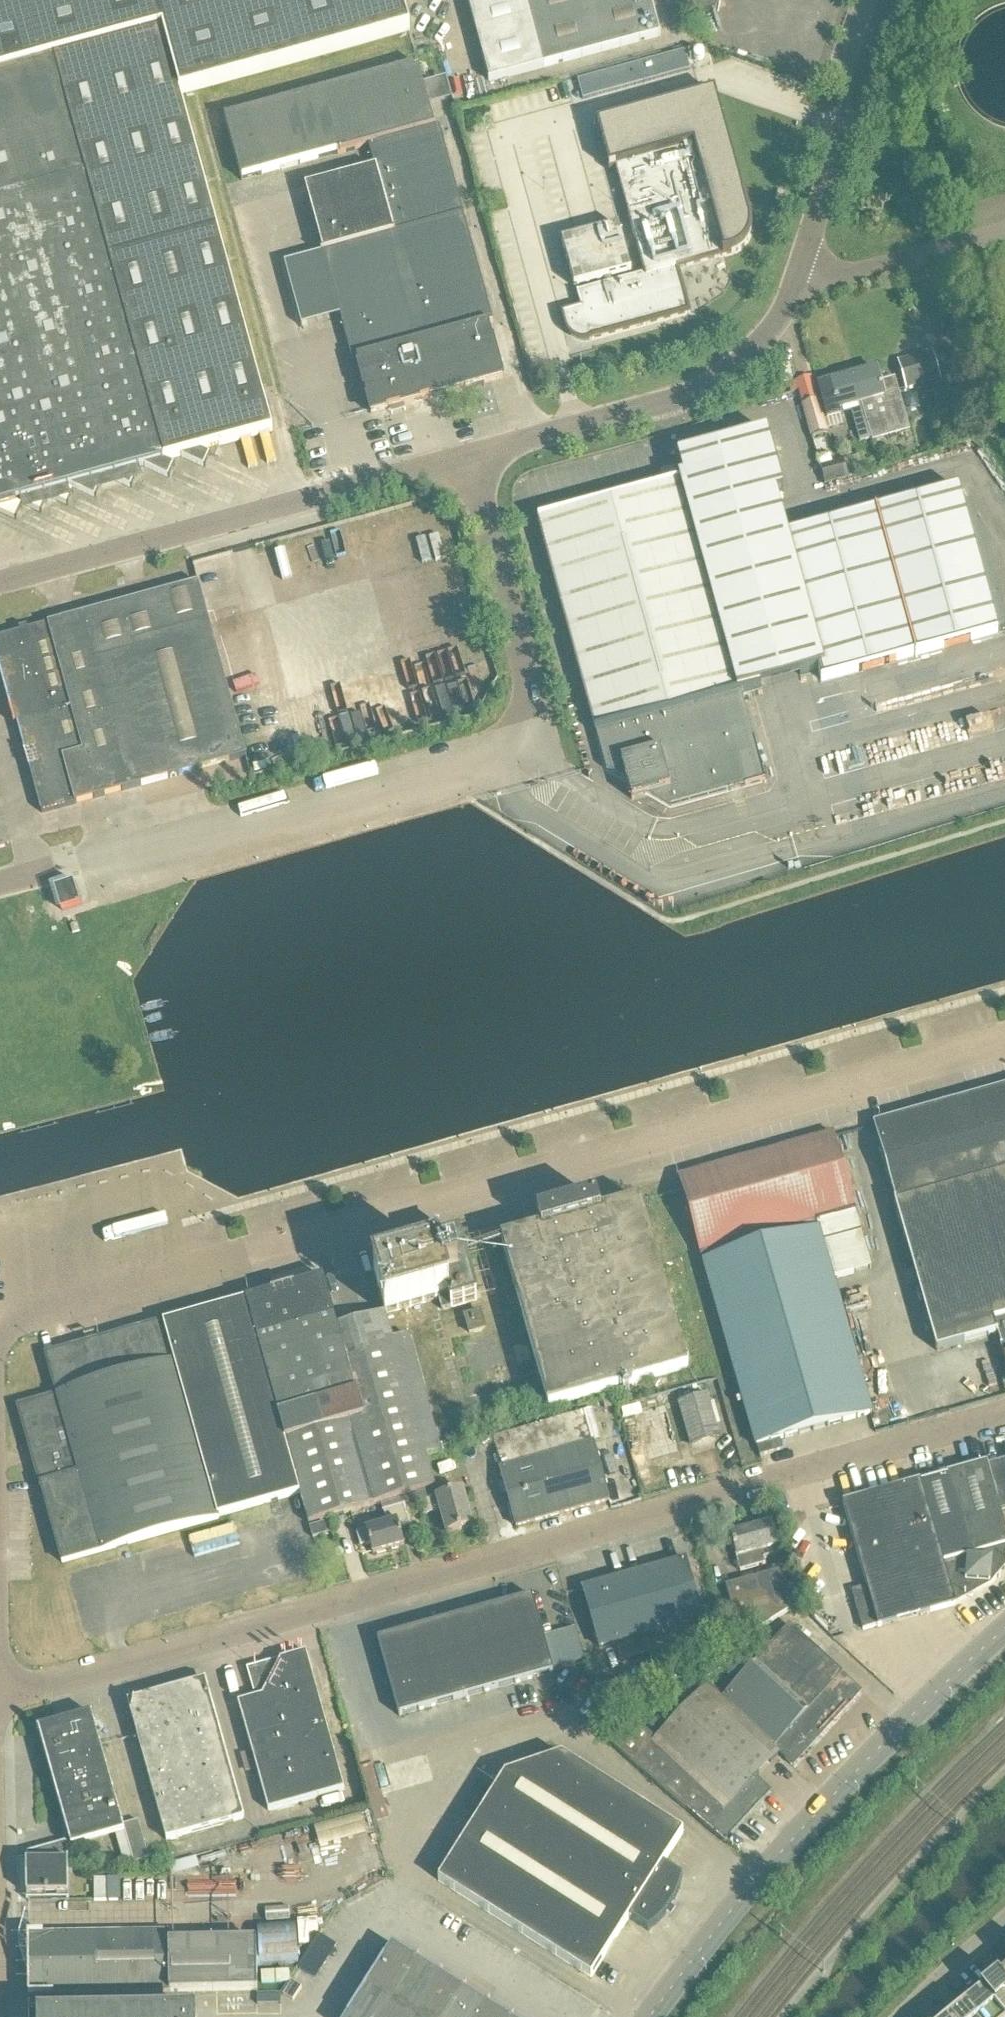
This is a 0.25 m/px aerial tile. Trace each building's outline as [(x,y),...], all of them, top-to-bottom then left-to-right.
[(17,509),(17,507),(16,505),(20,504),(69,490),(71,490),(91,484),(108,480),(127,475),(139,471),(144,470),(163,465),(163,464),(180,459),(201,454),(272,434),(180,96),(410,34),(401,0),(0,0),(0,513),(17,509)] [(489,83),(660,38),(650,0),(466,0),(489,83)] [(583,102),(691,73),(685,53),(578,83),(583,102)] [(375,171),(306,190),(352,363),(356,362),(371,416),(503,380),(492,341),(493,341),(488,326),(493,325),(439,129),(436,130),(436,128),(434,129),(417,66),(225,119),(242,183),(369,148),(375,171)] [(751,224),(715,95),(598,127),(610,173),(616,172),(645,278),(613,287),(611,280),(631,275),(619,229),(562,245),(574,290),(604,282),(606,289),(579,297),(578,295),(577,295),(581,311),(561,316),(565,330),(566,330),(567,332),(568,334),(569,336),(571,338),(572,339),(574,341),(576,342),(578,343),(581,344),(583,344),(585,344),(588,344),(590,343),(689,316),(677,271),(731,257),(734,256),(737,255),(739,253),(742,252),(744,250),(746,248),(747,246),(749,243),(750,241),(751,238),(751,235),(752,232),(752,230),(751,227),(751,224)] [(898,366),(906,392),(941,382),(933,356),(898,366)] [(937,362),(952,408),(971,402),(956,356),(937,362)] [(877,372),(854,378),(871,441),(882,438),(907,431),(893,381),(881,385),(877,372)] [(871,441),(854,378),(830,385),(830,386),(819,390),(828,421),(851,415),(860,444),(861,444),(871,441)] [(803,408),(811,439),(827,435),(818,404),(803,408)] [(650,797),(670,809),(745,788),(765,783),(754,741),(741,695),(761,690),(761,689),(818,673),(821,684),(998,636),(958,491),(783,539),(772,497),(783,494),(767,434),(678,458),(685,483),(538,523),(596,733),(594,734),(594,735),(596,735),(606,772),(627,784),(632,802),(650,797)] [(821,469),(825,486),(857,478),(854,464),(844,467),(843,463),(821,469)] [(17,725),(42,815),(246,759),(220,664),(198,586),(0,640),(0,672),(15,726),(17,725)] [(547,677),(551,691),(561,688),(557,674),(547,677)] [(55,889),(62,913),(82,907),(75,882),(55,889)] [(895,1205),(937,1352),(998,1335),(1004,1362),(1004,1090),(874,1127),(896,1204),(895,1205)] [(832,1281),(871,1270),(833,1136),(679,1179),(755,1448),(757,1448),(760,1459),(783,1452),(780,1442),(871,1416),(832,1281)] [(501,1243),(549,1409),(688,1370),(640,1204),(600,1216),(596,1202),(537,1219),(540,1232),(501,1243)] [(374,1277),(385,1316),(385,1317),(386,1316),(439,1301),(442,1312),(477,1303),(459,1241),(434,1248),(437,1259),(374,1277)] [(323,1280),(243,1303),(298,1497),(300,1496),(309,1526),(382,1505),(402,1499),(436,1489),(386,1316),(385,1317),(385,1316),(341,1329),(338,1317),(334,1318),(323,1280)] [(163,1324),(46,1357),(56,1398),(17,1409),(39,1488),(41,1487),(63,1565),(100,1555),(219,1521),(218,1519),(298,1497),(243,1303),(163,1325),(163,1324)] [(465,1319),(469,1335),(485,1331),(480,1314),(465,1319)] [(679,1407),(690,1445),(719,1436),(708,1398),(679,1407)] [(583,1414),(587,1430),(596,1427),(592,1412),(583,1414)] [(502,1471),(500,1471),(516,1529),(610,1503),(593,1445),(591,1445),(583,1414),(493,1440),(502,1471)] [(920,1485),(955,1607),(966,1598),(967,1583),(990,1585),(992,1562),(1004,1563),(1004,1529),(999,1509),(1004,1507),(1004,1461),(987,1466),(987,1465),(947,1476),(947,1477),(920,1485)] [(955,1607),(920,1485),(920,1484),(843,1506),(866,1589),(852,1593),(863,1632),(878,1628),(878,1629),(955,1607)] [(439,1499),(436,1489),(402,1499),(406,1513),(423,1508),(425,1517),(440,1513),(447,1536),(473,1529),(462,1493),(439,1499)] [(402,1499),(382,1505),(388,1526),(366,1532),(366,1533),(357,1536),(361,1549),(370,1546),(373,1557),(404,1548),(399,1529),(410,1526),(406,1513),(402,1499)] [(310,1530),(313,1541),(327,1537),(324,1526),(310,1530)] [(730,1538),(740,1573),(765,1566),(764,1561),(779,1557),(777,1549),(778,1549),(771,1526),(730,1538)] [(582,1591),(599,1650),(615,1645),(620,1663),(649,1655),(651,1662),(694,1650),(697,1661),(721,1654),(708,1609),(700,1612),(686,1562),(582,1591)] [(725,1588),(741,1643),(791,1612),(781,1573),(725,1588)] [(553,1674),(532,1598),(377,1642),(399,1718),(553,1674)] [(789,1628),(721,1701),(721,1702),(779,1756),(793,1769),(862,1694),(842,1676),(789,1628)] [(262,1698),(238,1705),(241,1718),(242,1717),(269,1813),(345,1792),(306,1654),(281,1662),(268,1665),(270,1671),(256,1675),(252,1683),(259,1688),(262,1698)] [(244,1821),(206,1683),(139,1702),(139,1701),(128,1704),(166,1843),(244,1821)] [(597,1689),(610,1732),(626,1727),(613,1685),(597,1689)] [(721,1702),(721,1701),(706,1687),(656,1741),(639,1726),(610,1744),(633,1765),(721,1842),(753,1808),(752,1810),(752,1811),(753,1812),(753,1813),(754,1814),(755,1815),(757,1816),(759,1816),(760,1815),(761,1815),(762,1814),(763,1813),(763,1811),(764,1810),(763,1808),(763,1807),(762,1806),(761,1805),(759,1805),(757,1804),(755,1805),(767,1792),(755,1781),(779,1756),(721,1702)] [(69,1842),(66,1843),(66,1850),(115,1836),(124,1868),(149,1862),(138,1823),(122,1828),(92,1716),(57,1725),(56,1722),(37,1728),(38,1731),(37,1731),(38,1732),(39,1732),(69,1842)] [(663,1866),(683,1834),(562,1757),(505,1777),(438,1883),(591,1979),(628,1921),(648,1933),(658,1925),(666,1916),(675,1902),(680,1891),(683,1878),(663,1866)] [(66,1865),(66,1850),(66,1843),(27,1855),(28,1896),(67,1896),(67,1865),(66,1865)] [(94,1881),(94,1902),(106,1902),(106,1881),(94,1881)] [(108,1881),(109,1901),(121,1901),(121,1881),(108,1881)] [(258,1927),(260,1967),(300,1965),(298,1925),(258,1927)] [(29,1936),(29,1997),(258,1993),(257,1945),(173,1946),(173,1945),(169,1945),(169,1934),(29,1936)] [(392,1948),(366,1989),(390,2005),(416,1963),(392,1948)] [(442,1974),(418,1959),(416,1963),(390,2005),(382,2016),(415,2016),(442,1974)] [(466,1989),(442,1974),(415,2016),(448,2016),(466,1989)] [(981,1993),(1001,2016),(1004,2016),(1004,1987),(998,1979),(981,1993)] [(390,2005),(366,1989),(348,2016),(382,2016),(390,2005)] [(490,2004),(466,1989),(448,2016),(481,2016),(490,2004)] [(965,2006),(973,2016),(1001,2016),(981,1993),(965,2006)] [(490,2004),(481,2016),(510,2016),(490,2004)] [(952,2016),(973,2016),(965,2006),(952,2016)]
